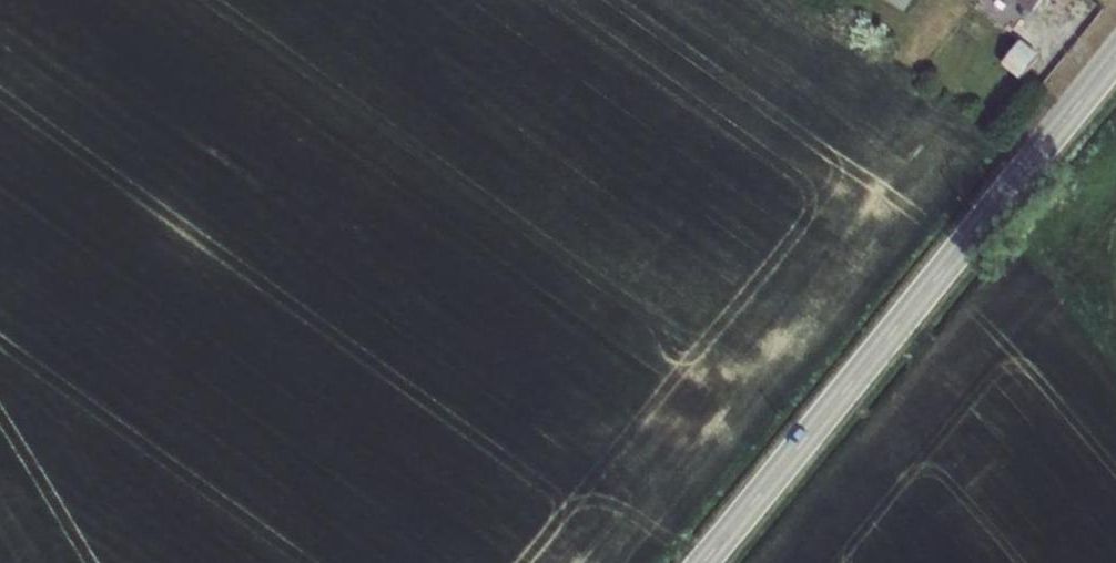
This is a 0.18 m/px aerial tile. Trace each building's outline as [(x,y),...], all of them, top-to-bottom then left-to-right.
[(912,0),(886,0),(904,12),(912,0)] [(967,0),(950,21),(1022,80),(1039,58),(967,0)] [(1033,12),(1042,0),(1019,0),(1033,12)] [(1064,9),(1071,0),(1053,0),(1064,9)]
